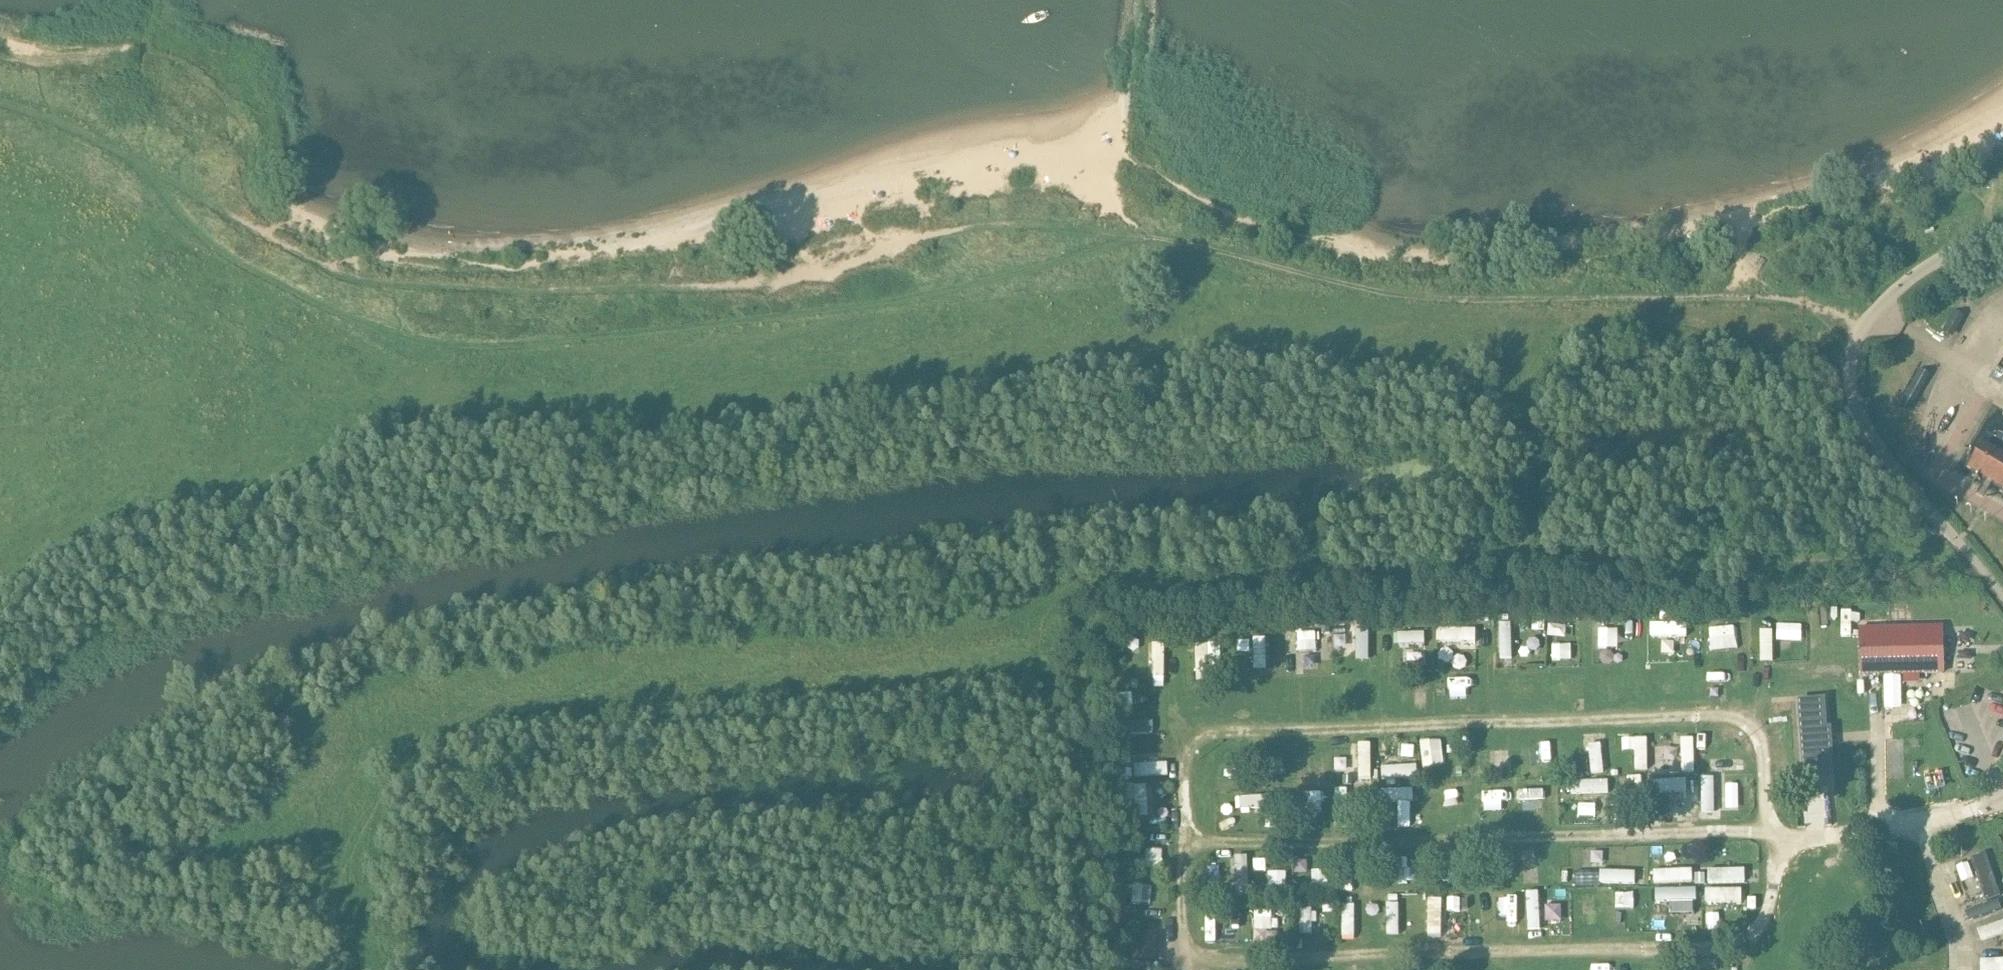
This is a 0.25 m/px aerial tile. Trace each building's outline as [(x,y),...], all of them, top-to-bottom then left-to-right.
[(1954,311),(1942,333),(1953,339),(1957,331),(1965,317),(1954,311)] [(1920,369),(1898,408),(1909,414),(1909,413),(1930,375),(1920,369)] [(2002,491),(2002,452),(1982,439),(1965,468),(2002,491)] [(1692,639),(1691,623),(1655,624),(1655,639),(1692,639)] [(1498,625),(1500,662),(1516,661),(1515,624),(1498,625)] [(1598,646),(1622,646),(1622,624),(1598,625),(1598,646)] [(1371,656),(1372,626),(1359,626),(1358,656),(1371,656)] [(1941,627),(1868,629),(1870,675),(1942,673),(1941,627)] [(1442,642),(1478,643),(1478,630),(1442,629),(1442,642)] [(1570,629),(1552,629),(1553,649),(1570,648),(1570,629)] [(1329,642),(1329,630),(1296,630),(1296,643),(1329,642)] [(1268,637),(1255,638),(1256,666),(1269,666),(1268,637)] [(1167,676),(1169,640),(1153,640),(1152,675),(1167,676)] [(1196,643),(1197,680),(1212,680),(1211,643),(1196,643)] [(1806,779),(1829,777),(1824,700),(1800,701),(1806,779)] [(1146,703),(1121,702),(1121,731),(1146,731),(1146,703)] [(1636,736),(1637,769),(1651,769),(1651,736),(1636,736)] [(1697,771),(1699,737),(1681,736),(1679,770),(1697,771)] [(1548,771),(1565,771),(1564,738),(1547,739),(1548,771)] [(1421,769),(1444,769),(1443,742),(1420,742),(1421,769)] [(1509,773),(1510,742),(1496,742),(1495,773),(1509,773)] [(1154,775),(1154,756),(1126,756),(1127,776),(1154,775)] [(1751,770),(1751,757),(1714,758),(1714,771),(1751,770)] [(1718,818),(1717,777),(1702,777),(1703,819),(1718,818)] [(1670,801),(1693,800),(1692,778),(1669,779),(1670,801)] [(1606,792),(1606,779),(1566,780),(1566,794),(1606,792)] [(1125,783),(1124,816),(1150,816),(1150,784),(1125,783)] [(1591,850),(1589,878),(1607,879),(1609,851),(1591,850)] [(1986,854),(1971,859),(1986,903),(2001,897),(1986,854)] [(1749,883),(1748,868),(1710,869),(1710,884),(1749,883)] [(1699,887),(1694,886),(1695,872),(1656,870),(1654,900),(1699,902),(1699,887)] [(1706,887),(1706,901),(1742,903),(1743,889),(1706,887)] [(1418,896),(1395,897),(1396,918),(1419,917),(1418,896)] [(1359,897),(1345,897),(1346,930),(1360,930),(1359,897)] [(1131,936),(1131,960),(1157,961),(1158,936),(1131,936)] [(1983,958),(1984,969),(2002,969),(2002,958),(1983,958)]
